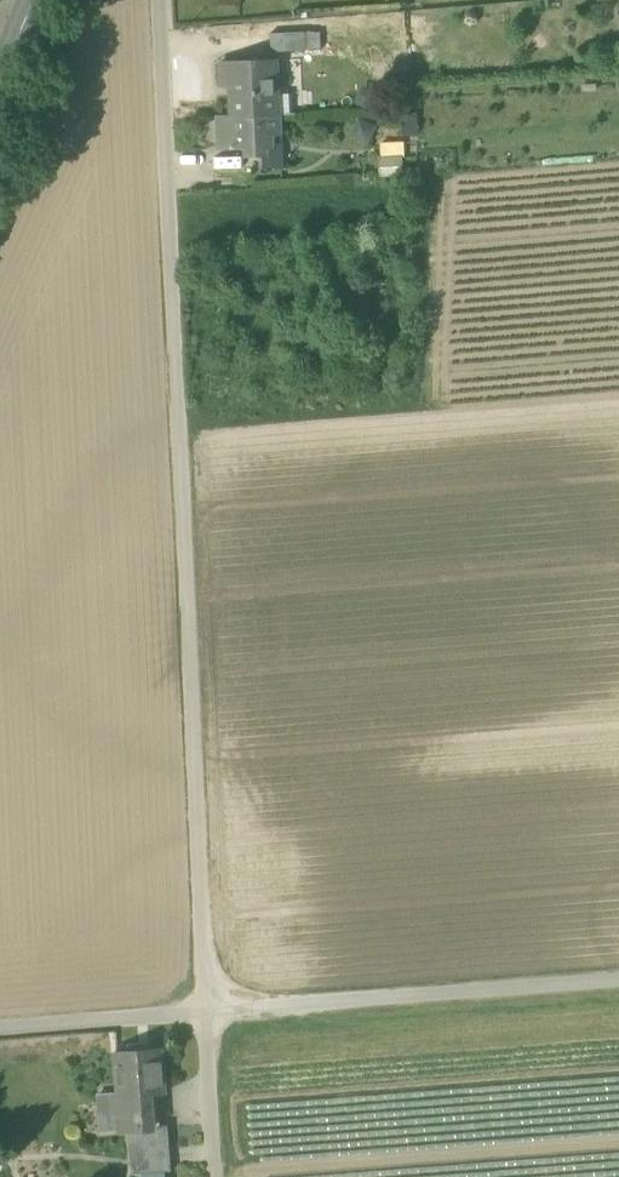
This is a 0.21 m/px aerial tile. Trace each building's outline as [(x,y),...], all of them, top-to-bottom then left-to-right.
[(320,31),(304,32),(305,51),(321,50),(320,31)] [(271,52),(305,51),(304,32),(270,33),(271,52)] [(234,85),(235,117),(276,115),(275,91),(273,60),(220,62),(221,86),(234,85)] [(299,90),(275,91),(276,115),(279,115),(301,114),(299,90)] [(279,115),(276,115),(235,117),(219,118),(220,147),(244,146),(244,141),(249,141),(249,146),(249,155),(264,154),(265,154),(265,147),(272,147),(271,134),(279,133),(279,115)] [(357,137),(368,143),(375,127),(359,119),(354,130),(357,137)] [(264,154),(265,168),(284,168),(283,146),(283,133),(279,133),(271,134),(272,147),(265,147),(265,154),(264,154)] [(378,159),(379,175),(404,173),(403,157),(378,159)] [(114,1093),(116,1130),(151,1127),(148,1095),(163,1094),(160,1050),(115,1053),(118,1093),(114,1093)] [(102,1131),(116,1130),(114,1093),(99,1094),(102,1131)] [(130,1134),(133,1176),(139,1176),(166,1174),(171,1173),(169,1132),(130,1134)]
